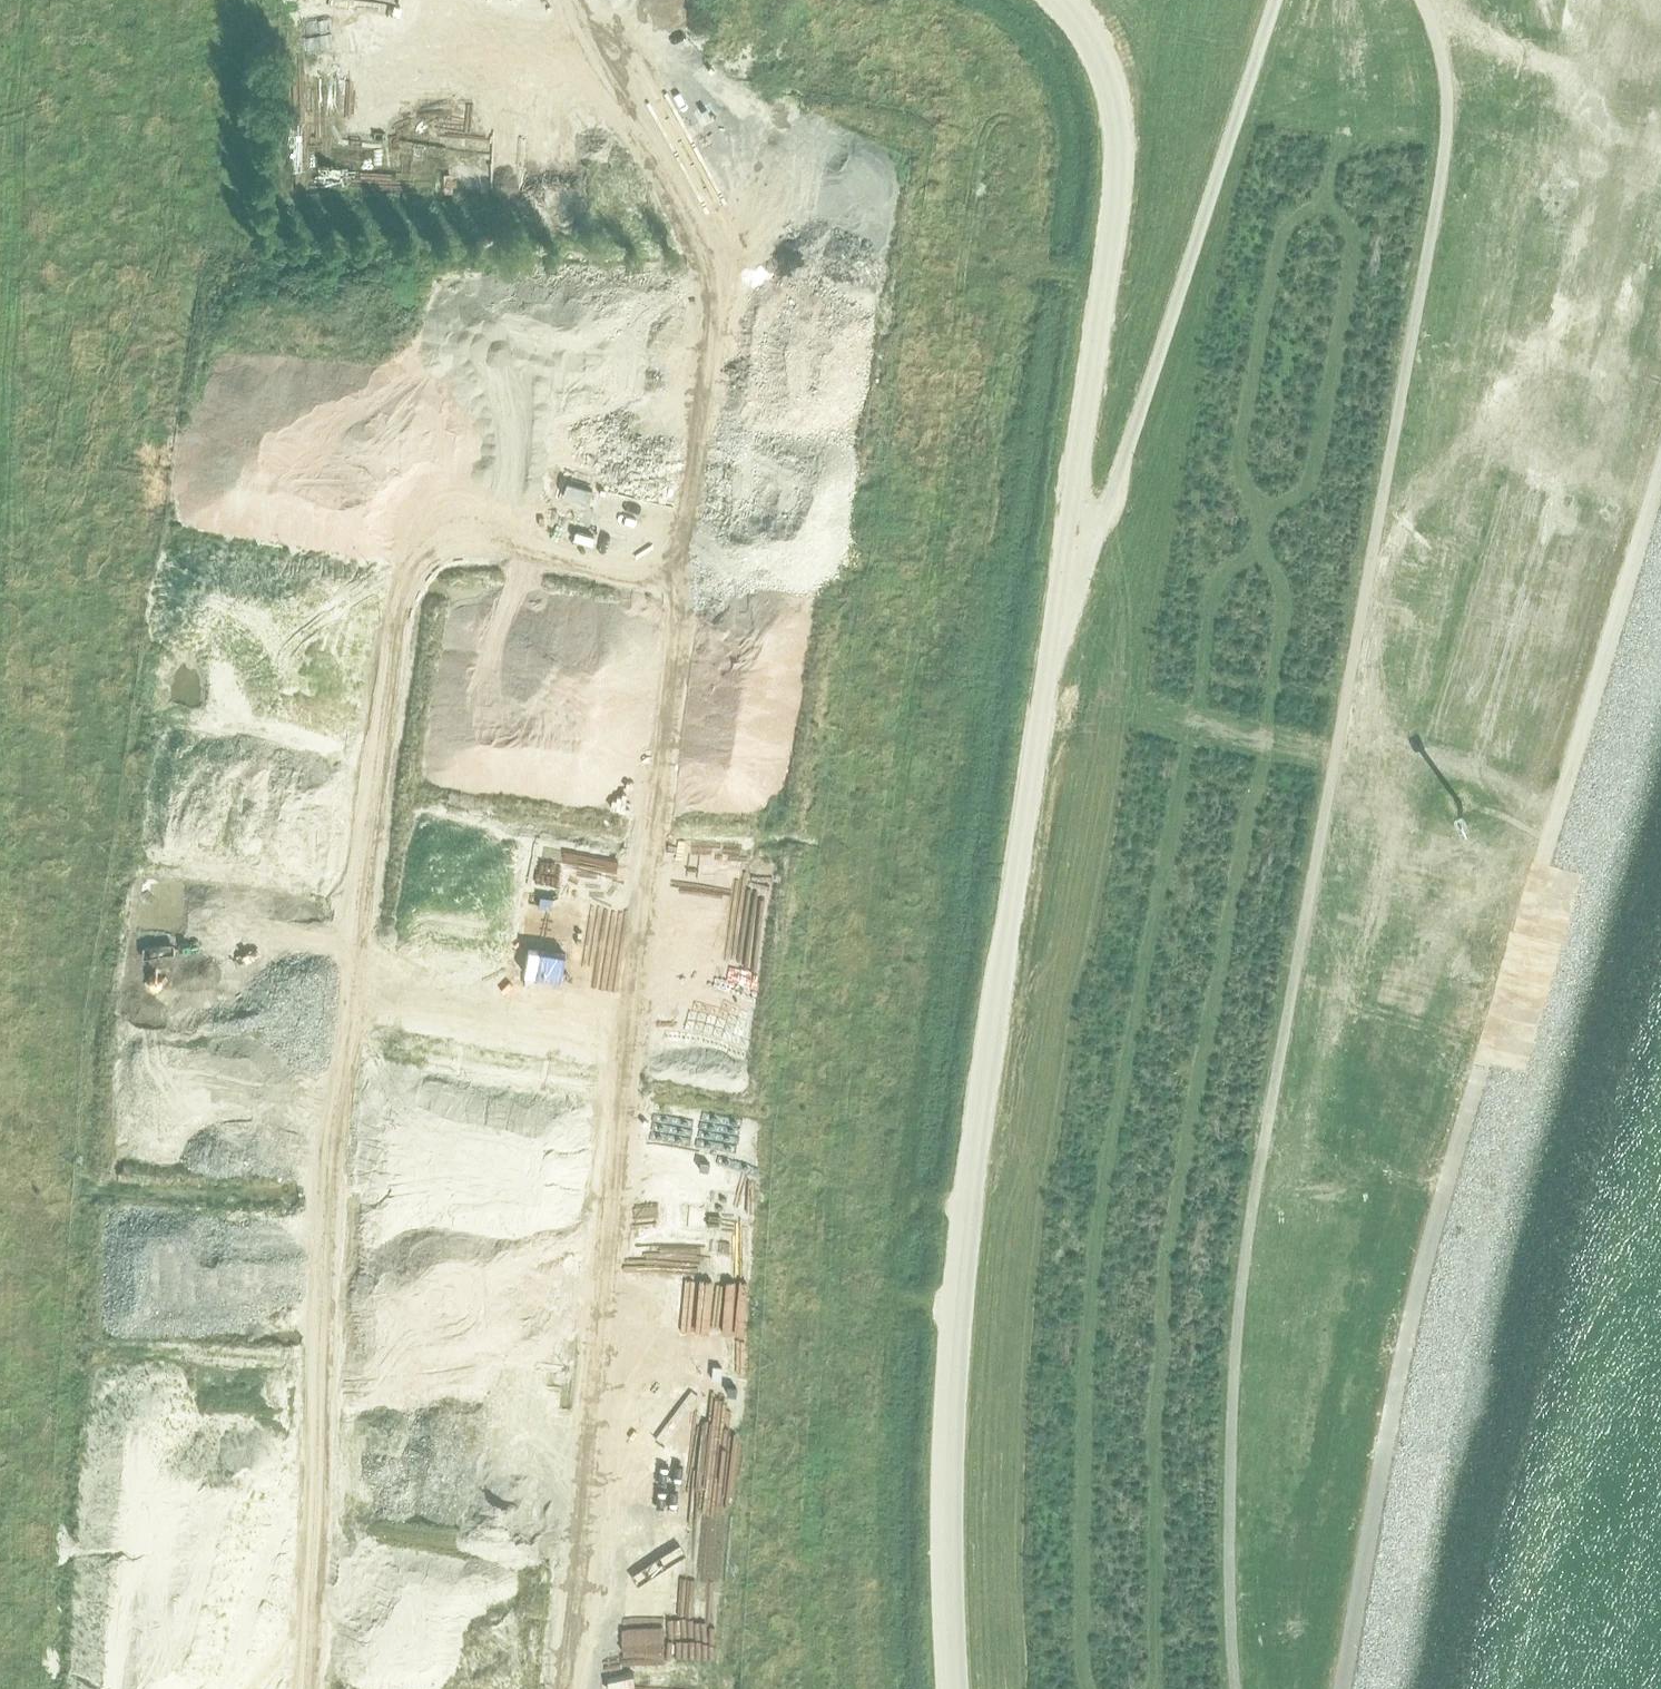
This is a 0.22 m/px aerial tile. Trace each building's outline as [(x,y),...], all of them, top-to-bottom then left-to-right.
[(631,24),(675,24),(675,0),(631,0),(631,24)]
